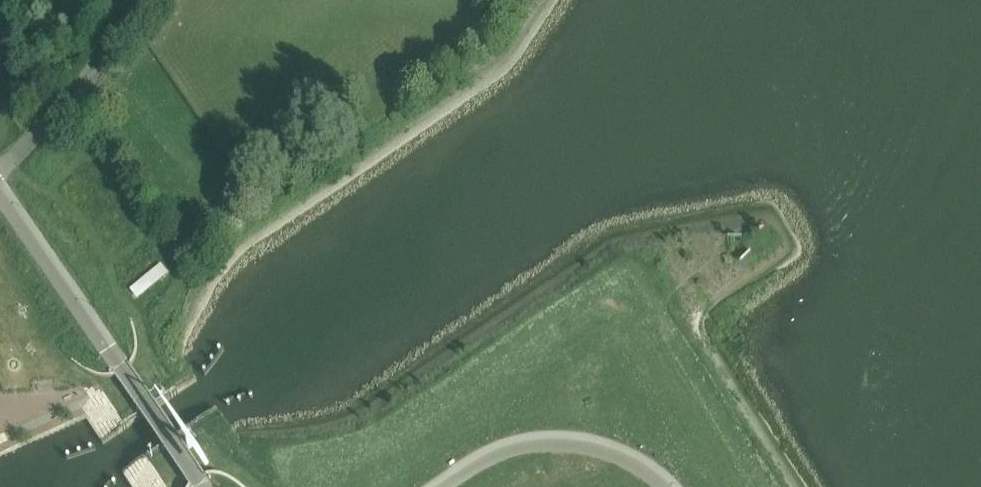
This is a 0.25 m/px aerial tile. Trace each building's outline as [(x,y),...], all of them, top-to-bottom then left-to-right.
[(220,485),(213,474),(209,475),(206,476),(207,478),(194,486),(217,486),(220,485)]
